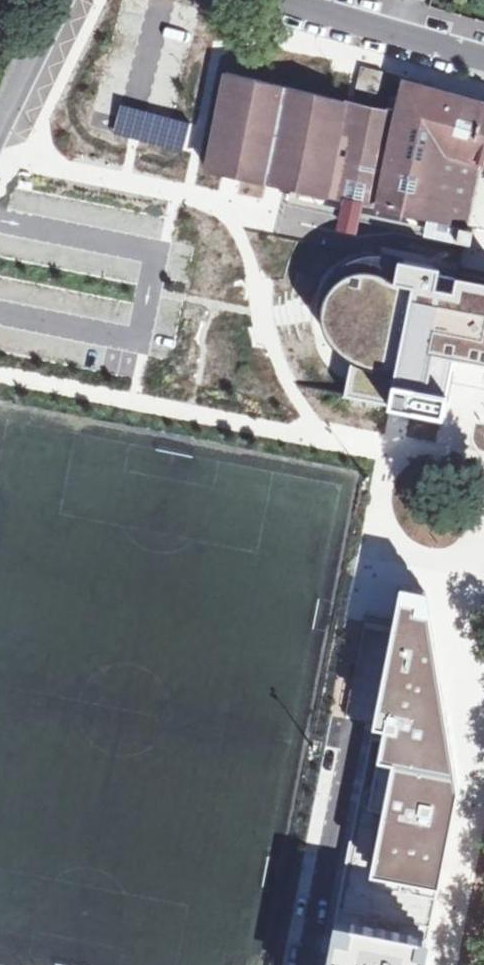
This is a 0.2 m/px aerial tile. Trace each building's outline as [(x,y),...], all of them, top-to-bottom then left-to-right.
[(384,70),(363,65),(357,87),(379,92),(384,70)] [(483,158),(483,105),(423,88),(415,88),(408,89),(400,99),(396,114),(227,72),(209,165),(258,178),(274,183),(427,216),(425,224),(438,228),(439,218),(450,149),(483,158)] [(450,149),(439,218),(464,224),(471,225),(483,158),(450,149)] [(456,265),(363,248),(352,254),(339,263),(330,278),(328,289),(327,297),(327,309),(329,320),(338,333),(353,347),(343,393),(392,404),(411,408),(443,415),(453,355),(456,356),(483,362),(483,270),(456,265)] [(319,964),(424,964),(457,792),(426,590),(395,584),(387,624),(319,964)]
